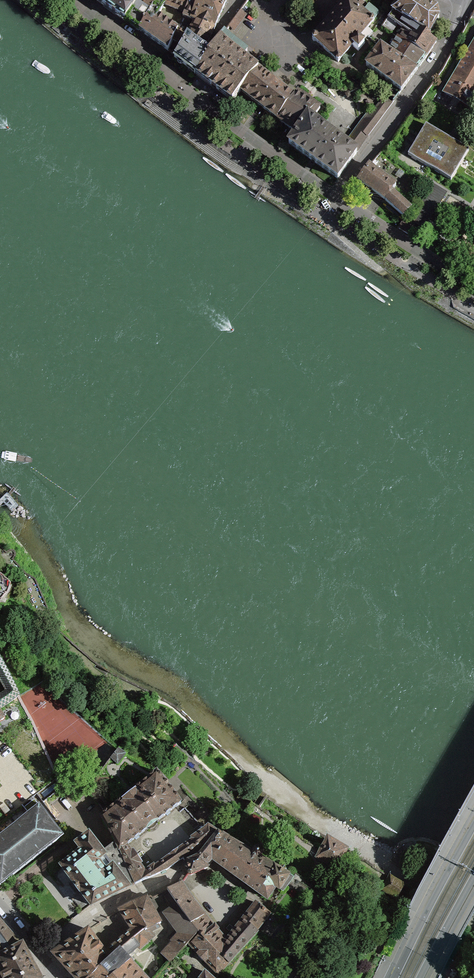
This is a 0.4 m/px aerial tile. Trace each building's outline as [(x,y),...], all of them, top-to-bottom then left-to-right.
[(116,15),(125,21),(125,20),(126,21),(139,0),(95,0),(116,15)] [(126,21),(140,31),(157,1),(157,0),(139,0),(126,21)] [(157,1),(164,4),(185,12),(190,0),(157,0),(157,1)] [(200,0),(190,0),(185,12),(177,29),(172,40),(178,44),(184,34),(182,33),(188,19),(191,20),(200,0)] [(227,0),(200,0),(191,20),(195,22),(198,18),(204,20),(203,23),(215,28),(227,0)] [(360,0),(355,7),(350,2),(350,0),(345,0),(345,2),(316,37),(313,37),(312,39),(313,41),(316,41),(338,62),(352,46),(358,51),(364,44),(364,43),(372,33),(367,28),(372,22),(372,23),(379,12),(368,4),(362,12),(360,11),(366,3),(362,0),(361,0),(360,0)] [(391,3),(396,6),(393,11),(409,22),(425,1),(424,0),(393,0),(391,3)] [(164,4),(157,1),(140,31),(167,50),(172,40),(177,29),(158,16),(164,4)] [(437,9),(425,1),(409,22),(429,36),(429,35),(439,17),(437,9)] [(409,22),(393,11),(383,27),(391,33),(397,24),(404,29),(398,38),(427,57),(430,51),(436,42),(431,39),(430,37),(431,36),(429,35),(429,36),(409,22)] [(211,35),(215,28),(203,23),(204,20),(198,18),(195,22),(191,29),(210,38),(211,35)] [(187,38),(203,49),(210,38),(191,29),(187,38)] [(241,91),(258,69),(243,57),(247,52),(223,33),(209,53),(196,75),(232,102),(241,91)] [(196,75),(209,53),(203,49),(187,38),(179,53),(175,59),(196,75)] [(389,52),(417,70),(427,57),(398,38),(389,52)] [(444,93),(454,98),(450,104),(456,107),(459,102),(469,107),(473,98),(473,43),(444,93)] [(380,46),(366,66),(401,91),(417,70),(389,52),(381,46),(380,46)] [(308,117),(312,120),(320,108),(297,91),(293,96),(258,69),(241,91),(296,133),(308,117)] [(383,95),(349,138),(360,146),(394,103),(383,95)] [(337,179),(357,152),(312,120),(308,117),(296,133),(289,144),(337,179)] [(451,180),(469,150),(452,140),(426,125),(408,155),(451,180)] [(382,199),(404,216),(410,208),(389,191),(393,186),(369,166),(358,180),(370,189),(382,199)] [(411,219),(423,227),(446,193),(433,185),(411,219)] [(414,238),(420,227),(406,218),(399,228),(402,230),(414,238)] [(20,696),(0,660),(0,681),(6,692),(0,695),(0,709),(20,696)] [(118,750),(111,758),(118,763),(125,755),(118,750)] [(107,828),(115,843),(120,850),(126,845),(147,829),(148,828),(149,828),(150,828),(150,827),(152,827),(153,826),(154,825),(155,824),(156,823),(156,822),(158,821),(179,804),(181,803),(179,801),(158,774),(157,773),(108,811),(101,816),(107,828)] [(107,806),(91,786),(88,791),(103,809),(107,806)] [(266,798),(260,794),(253,804),(259,808),(266,798)] [(0,835),(0,886),(64,836),(39,804),(28,813),(0,835)] [(145,872),(149,878),(166,870),(168,869),(178,862),(183,859),(184,860),(184,862),(184,863),(197,857),(211,842),(218,834),(208,827),(193,837),(192,838),(193,840),(186,844),(185,845),(179,850),(177,850),(170,856),(169,857),(162,861),(161,862),(155,867),(153,865),(152,866),(145,872)] [(192,874),(207,868),(207,866),(210,863),(213,860),(234,875),(259,893),(267,899),(275,887),(279,890),(280,889),(282,891),(283,891),(293,879),(292,878),(293,877),(290,875),(275,867),(259,858),(260,857),(261,857),(262,855),(262,854),(262,853),(262,852),(261,852),(260,851),(260,850),(259,850),(258,850),(257,850),(256,850),(254,851),(253,852),(253,853),(253,854),(218,834),(211,842),(197,857),(184,863),(188,873),(187,874),(188,874),(188,875),(189,874),(191,875),(192,874)] [(105,899),(129,887),(102,853),(90,836),(89,835),(87,836),(77,844),(76,844),(77,846),(82,851),(63,865),(62,866),(61,867),(62,868),(71,880),(72,881),(71,881),(72,883),(71,884),(71,885),(71,886),(72,888),(74,890),(75,891),(76,891),(77,891),(78,891),(80,892),(81,892),(90,904),(91,906),(105,899)] [(320,852),(317,857),(321,860),(335,869),(347,852),(328,840),(320,852)] [(126,845),(120,850),(115,843),(102,853),(129,887),(136,884),(149,878),(145,872),(140,864),(141,863),(140,861),(134,853),(133,851),(132,852),(126,845)] [(386,889),(385,890),(397,898),(406,885),(393,877),(391,880),(392,881),(390,883),(386,889)] [(192,924),(198,932),(218,952),(229,964),(258,932),(257,931),(270,914),(267,912),(268,912),(256,903),(250,911),(243,920),(239,924),(229,937),(225,942),(210,923),(204,916),(195,905),(184,889),(183,887),(182,885),(183,882),(182,882),(181,883),(171,888),(167,890),(179,907),(192,924)] [(132,903),(146,928),(145,928),(147,930),(161,923),(148,900),(147,897),(137,901),(133,902),(132,903)] [(132,903),(119,910),(131,929),(123,936),(122,937),(114,944),(113,945),(105,952),(88,930),(52,954),(65,968),(74,977),(89,977),(97,971),(97,970),(119,951),(132,940),(145,928),(146,928),(132,903)] [(161,954),(170,962),(174,958),(188,943),(198,932),(192,924),(179,907),(169,914),(178,927),(168,938),(172,942),(161,954)] [(5,977),(41,977),(28,954),(22,943),(21,944),(0,920),(0,969),(5,977)] [(131,963),(134,960),(129,954),(138,947),(139,949),(152,938),(147,931),(147,930),(145,928),(132,940),(119,951),(97,970),(97,971),(89,977),(145,977),(131,963)] [(219,975),(229,964),(218,952),(198,932),(188,943),(198,953),(197,954),(198,955),(203,961),(204,963),(206,961),(219,975)] [(385,954),(388,955),(394,942),(392,941),(389,940),(383,953),(385,954)]
